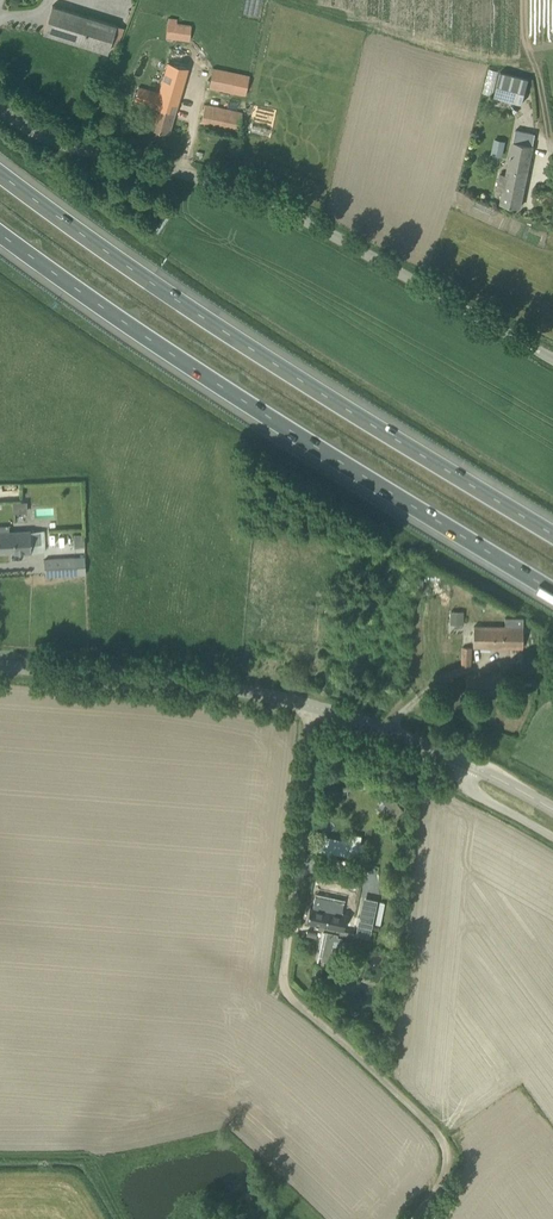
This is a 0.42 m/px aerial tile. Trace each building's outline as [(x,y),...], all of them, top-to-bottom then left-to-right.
[(116,26),(116,25),(52,5),(44,33),(107,53),(110,43),(118,45),(123,28),(116,26)] [(189,41),(191,25),(176,23),(176,18),(169,17),(168,22),(166,38),(189,41)] [(187,68),(168,62),(159,93),(139,87),(134,101),(155,107),(149,127),(169,133),(187,68)] [(243,102),(248,76),(215,68),(211,88),(230,92),(228,99),(243,102)] [(529,79),(500,71),(494,95),(522,103),(529,79)] [(205,105),(204,109),(201,121),(239,129),(243,113),(205,105)] [(515,130),(515,140),(535,140),(536,131),(515,130)] [(495,138),(492,153),(503,155),(506,140),(495,138)] [(533,145),(513,141),(506,175),(500,174),(497,188),(503,190),(501,202),(521,206),(533,145)] [(14,512),(27,512),(27,500),(14,501),(14,512)] [(13,552),(13,554),(30,553),(43,552),(46,552),(44,530),(42,531),(29,531),(10,532),(10,526),(0,527),(0,552),(13,552)] [(75,546),(85,545),(84,533),(75,534),(75,546)] [(45,576),(50,575),(86,573),(85,558),(44,560),(45,576)] [(430,594),(430,579),(414,579),(414,594),(430,594)] [(451,611),(451,624),(464,624),(464,611),(451,611)] [(473,626),(473,646),(522,647),(523,621),(506,621),(506,627),(473,626)] [(470,647),(462,647),(462,666),(470,666),(470,647)] [(245,659),(243,669),(269,674),(271,664),(245,659)] [(499,692),(499,690),(508,690),(508,676),(467,674),(466,690),(499,692)] [(314,841),(312,856),(355,860),(356,845),(314,841)] [(347,914),(310,906),(307,922),(325,926),(324,929),(323,929),(317,959),(318,960),(320,953),(333,956),(338,929),(343,930),(347,914)] [(373,920),(359,917),(356,931),(370,934),(373,920)]
